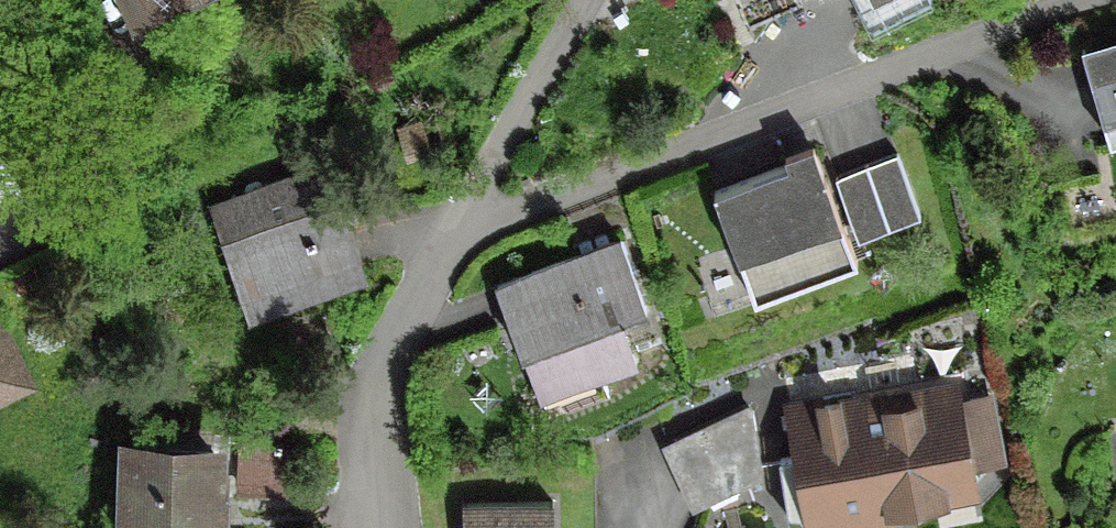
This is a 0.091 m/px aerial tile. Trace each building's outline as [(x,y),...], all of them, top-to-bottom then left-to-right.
[(866,31),(926,2),(925,0),(851,0),(866,31)] [(1089,41),(1114,128),(1115,128),(1115,33),(1089,41)] [(415,125),(394,132),(401,153),(423,145),(415,125)] [(709,194),(749,302),(852,264),(808,146),(780,156),(783,166),(709,194)] [(892,155),(830,178),(853,239),(915,216),(892,155)] [(317,173),(213,210),(248,309),(352,272),(317,173)] [(615,241),(492,287),(531,390),(585,370),(589,380),(631,365),(614,320),(641,311),(615,241)] [(795,460),(776,463),(786,520),(838,527),(844,526),(842,511),(965,489),(962,469),(996,462),(984,397),(851,418),(848,405),(816,410),(815,402),(785,407),(795,460)] [(264,437),(237,436),(234,493),(281,494),(283,449),(276,449),(276,445),(268,444),(268,448),(264,448),(264,437)] [(126,452),(125,527),(219,527),(220,491),(207,491),(208,454),(126,452)] [(457,506),(458,527),(547,527),(547,504),(457,506)]
